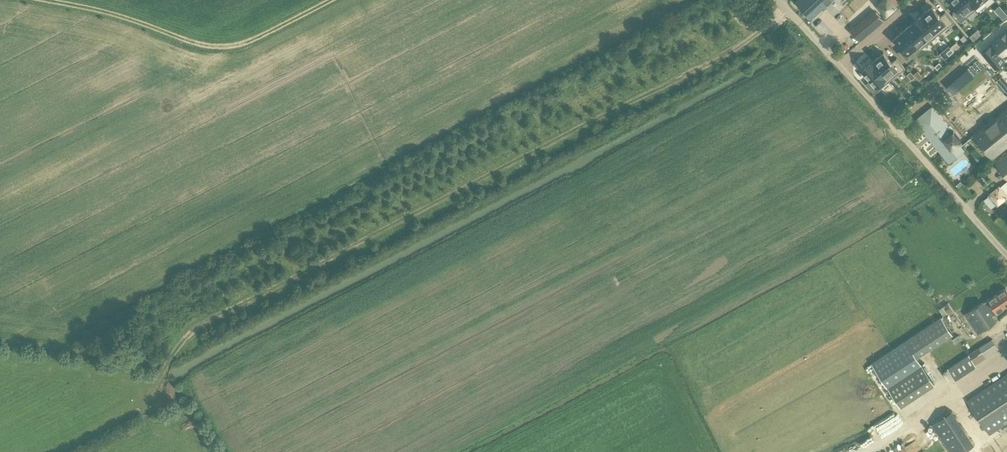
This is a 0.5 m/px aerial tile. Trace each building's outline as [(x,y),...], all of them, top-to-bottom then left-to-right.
[(814,14),(830,0),(801,0),(814,14)] [(878,5),(888,16),(899,7),(893,0),(884,0),(878,5)] [(966,17),(963,13),(972,5),(969,0),(952,0),(958,7),(953,11),(961,21),(966,17)] [(932,5),(922,13),(936,29),(945,21),(948,25),(953,21),(945,11),(940,15),(932,5)] [(851,28),(859,38),(883,18),(874,8),(851,28)] [(922,13),(913,21),(927,37),(936,29),(922,13)] [(913,21),(904,29),(917,45),(927,37),(913,21)] [(898,51),(906,61),(911,56),(908,53),(917,45),(904,29),(895,37),(903,47),(898,51)] [(984,52),(997,68),(1006,60),(1006,58),(1006,32),(1001,37),(1002,39),(994,45),(994,44),(984,52)] [(957,41),(950,46),(951,47),(954,51),(960,45),(957,41)] [(884,51),(873,60),(886,76),(897,67),(900,71),(905,67),(897,57),(892,62),(884,51)] [(873,60),(863,69),(871,79),(866,83),(874,93),(879,89),(876,85),(886,76),(873,60)] [(910,70),(907,74),(911,79),(915,76),(910,70)] [(918,70),(914,73),(919,79),(923,76),(918,70)] [(988,76),(978,85),(987,96),(994,90),(993,89),(996,86),(988,76)] [(978,85),(971,90),(980,101),(987,96),(978,85)] [(971,90),(964,96),(966,99),(971,105),(973,107),(980,101),(971,90)] [(974,133),(993,157),(1006,146),(1006,106),(974,133)] [(937,116),(922,128),(927,134),(929,133),(946,152),(958,142),(961,140),(954,130),(951,133),(947,128),(937,116)] [(996,161),(1006,174),(1006,152),(996,161)] [(997,202),(1006,193),(1006,181),(985,198),(992,206),(997,202)] [(991,297),(984,302),(982,300),(964,313),(978,333),(996,320),(990,310),(994,307),(997,311),(1006,305),(1006,289),(1006,287),(991,297)] [(943,306),(939,308),(943,314),(943,315),(947,312),(943,306)] [(941,316),(907,338),(919,355),(952,333),(941,316)] [(871,362),(887,386),(921,363),(917,357),(919,355),(907,338),(871,362)] [(992,338),(969,354),(975,364),(999,348),(992,338)] [(975,364),(969,354),(948,368),(954,378),(975,364)] [(900,406),(935,383),(921,363),(887,386),(900,406)] [(966,400),(990,434),(1006,422),(1006,373),(966,400)] [(932,423),(951,451),(962,451),(975,443),(952,410),(932,423)]
